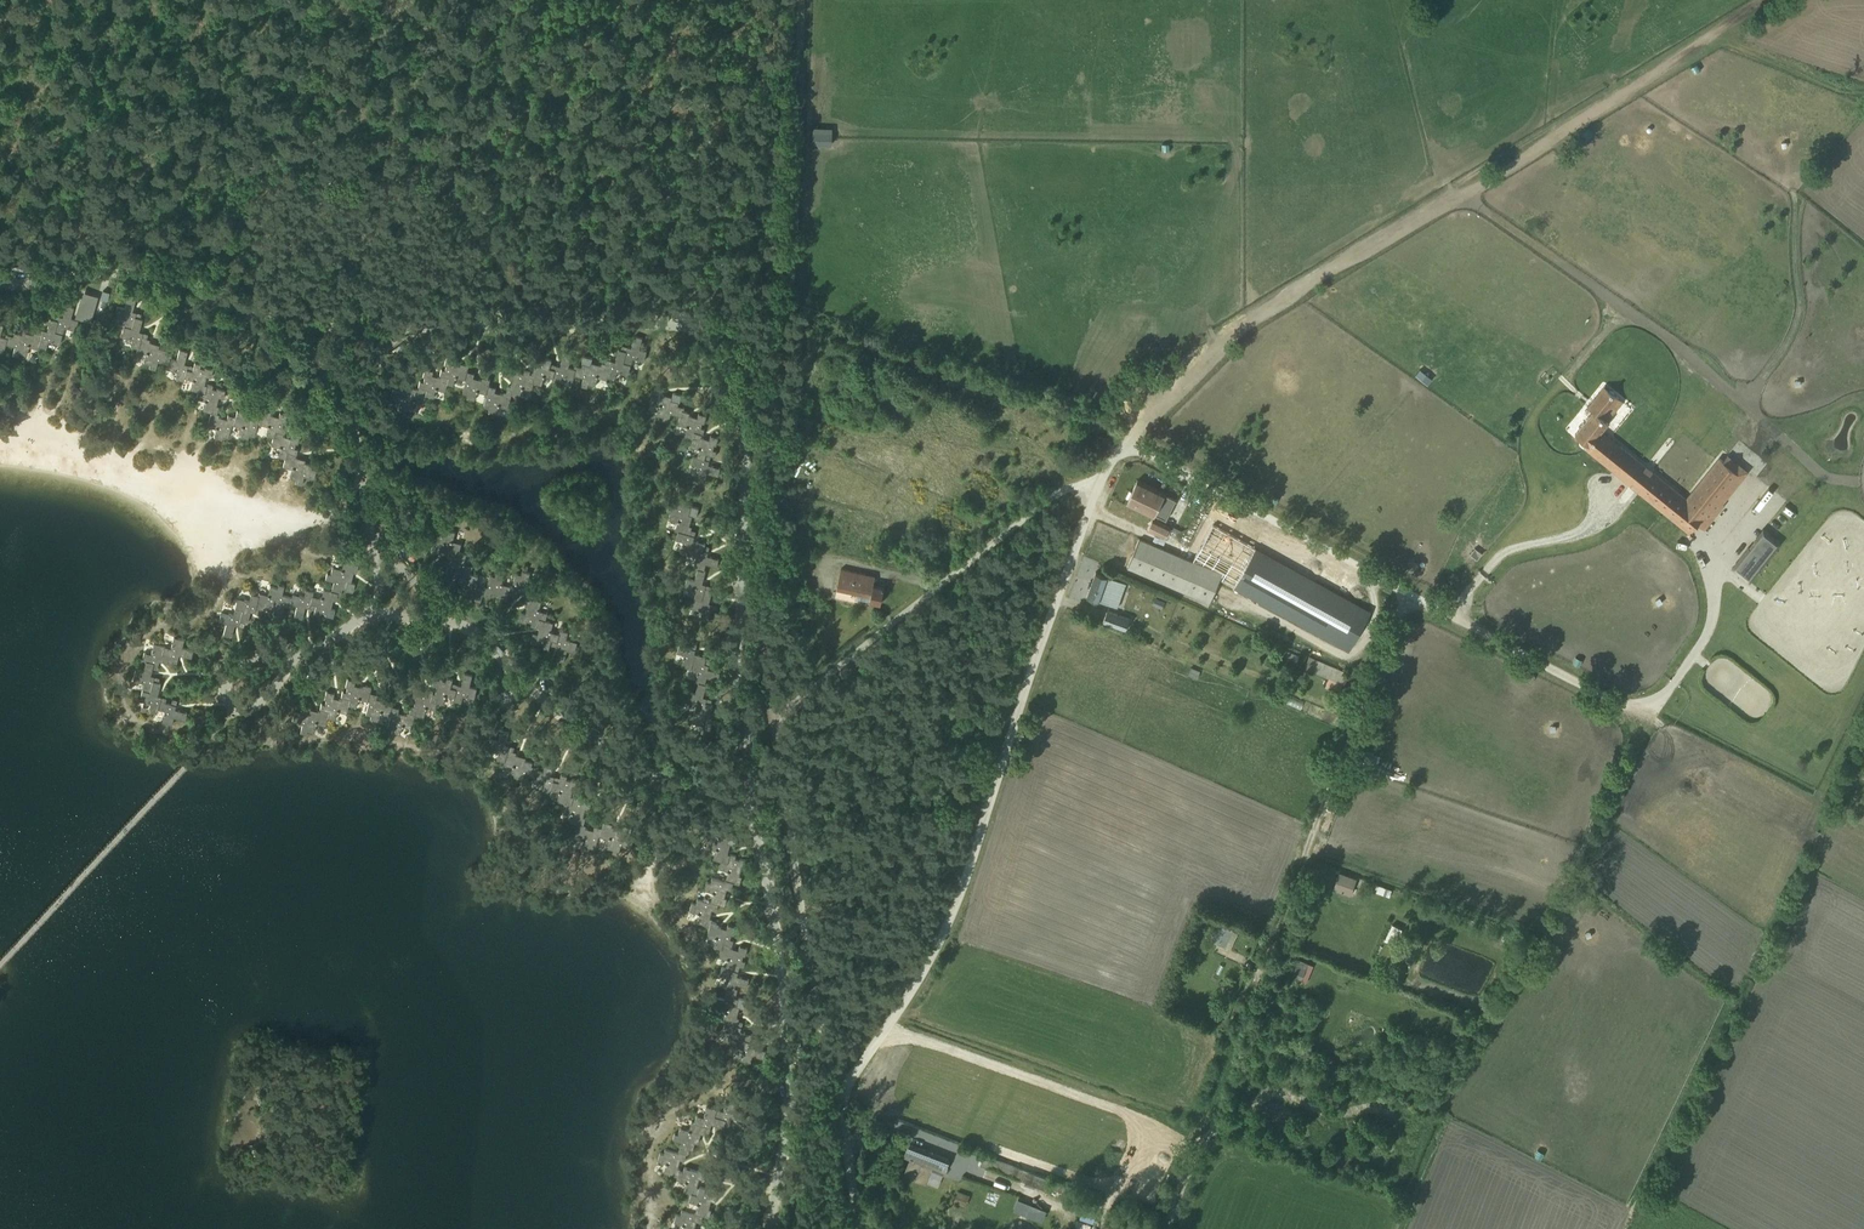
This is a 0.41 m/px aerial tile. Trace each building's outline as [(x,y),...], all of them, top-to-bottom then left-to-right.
[(831,143),(832,127),(815,127),(814,142),(831,143)] [(81,291),(74,317),(90,321),(97,296),(81,291)] [(116,306),(113,316),(125,319),(121,336),(131,339),(130,344),(135,345),(134,348),(138,349),(137,352),(145,354),(142,365),(155,369),(157,361),(167,364),(165,368),(177,371),(175,378),(183,380),(184,376),(192,378),(189,388),(197,390),(195,397),(204,400),(202,409),(210,411),(207,425),(215,428),(213,437),(221,439),(222,435),(227,436),(231,424),(241,426),(239,436),(247,438),(248,434),(253,435),(257,422),(267,425),(265,433),(273,436),(271,444),(280,446),(277,455),(284,457),(282,466),(291,468),(288,480),(301,483),(303,476),(314,478),(316,469),(310,468),(311,464),(304,462),(305,459),(294,456),(297,448),(293,447),(295,442),(297,443),(299,435),(291,433),(290,437),(282,434),(282,432),(283,432),(285,426),(282,425),(283,421),(285,421),(287,413),(279,411),(278,415),(269,413),(270,410),(262,408),(261,414),(253,413),(252,417),(244,415),(244,411),(236,409),(235,416),(227,414),(226,418),(217,416),(219,406),(216,405),(218,396),(223,397),(224,390),(216,387),(215,389),(211,388),(212,384),(206,382),(206,383),(204,383),(206,375),(210,376),(212,367),(204,365),(203,368),(199,367),(200,363),(194,361),(193,365),(183,363),(186,350),(178,348),(176,359),(170,358),(171,355),(164,353),(165,349),(158,348),(159,344),(148,342),(149,339),(146,338),(147,333),(138,331),(141,319),(139,318),(141,313),(132,311),(135,299),(127,297),(124,308),(116,306)] [(4,348),(5,344),(14,346),(12,355),(18,357),(19,353),(26,355),(28,346),(37,348),(38,345),(45,347),(47,340),(59,343),(63,327),(75,330),(78,320),(70,318),(73,307),(65,304),(62,317),(53,314),(52,319),(49,318),(46,330),(37,328),(36,332),(32,331),(32,334),(22,331),(21,334),(13,332),(12,336),(5,334),(5,337),(0,336),(0,347),(4,348)] [(392,388),(389,397),(399,400),(397,409),(403,410),(404,407),(411,409),(413,400),(423,403),(426,393),(433,395),(435,387),(444,390),(446,382),(453,384),(456,376),(466,379),(463,391),(468,393),(467,395),(475,398),(477,390),(488,393),(484,406),(490,407),(489,410),(496,412),(498,404),(508,407),(512,393),(520,396),(523,386),(532,389),(534,381),(542,384),(544,374),(553,377),(552,381),(559,383),(561,376),(567,377),(567,374),(574,376),(574,374),(583,377),(580,386),(587,388),(588,384),(595,386),(598,378),(606,380),(607,376),(615,378),(617,372),(628,376),(633,359),(643,362),(646,351),(639,349),(642,338),(634,336),(631,348),(627,347),(626,352),(618,349),(615,361),(606,359),(605,364),(602,363),(601,366),(591,363),(590,366),(582,364),(581,367),(575,365),(575,368),(569,366),(572,356),(563,353),(560,365),(551,362),(552,359),(546,357),(545,360),(540,359),(540,357),(533,355),(530,363),(535,364),(533,372),(530,371),(530,370),(524,369),(523,372),(519,371),(519,369),(512,367),(509,375),(513,376),(511,384),(508,383),(506,391),(504,390),(503,393),(495,391),(496,387),(489,385),(491,378),(482,376),(482,379),(473,377),(475,372),(467,370),(469,363),(461,361),(460,364),(452,362),(453,360),(445,358),(443,363),(445,364),(444,368),(440,367),(438,374),(439,374),(439,376),(431,374),(432,369),(424,367),(422,375),(423,376),(422,380),(419,379),(417,388),(407,385),(406,388),(399,386),(398,390),(392,388)] [(874,362),(865,357),(861,364),(870,369),(874,362)] [(654,389),(650,403),(659,405),(656,415),(664,417),(663,421),(669,422),(671,414),(680,416),(678,424),(687,426),(685,436),(692,438),(690,445),(699,448),(697,456),(693,455),(691,463),(698,465),(695,476),(705,479),(707,471),(718,474),(720,467),(708,464),(711,454),(715,455),(717,449),(713,448),(715,443),(716,443),(718,436),(710,434),(709,438),(701,436),(702,434),(703,434),(704,428),(701,427),(703,422),(704,422),(706,415),(698,413),(697,417),(689,415),(690,412),(684,410),(685,407),(678,405),(679,401),(671,400),(672,396),(662,394),(663,391),(654,389)] [(1589,421),(1574,438),(1607,466),(1628,443),(1611,428),(1610,429),(1599,419),(1593,425),(1589,421)] [(1564,464),(1574,452),(1562,442),(1552,454),(1564,464)] [(1176,497),(1137,479),(1126,502),(1153,515),(1152,516),(1164,522),(1176,497)] [(1693,519),(1698,521),(1700,513),(1715,519),(1722,501),(1713,497),(1710,508),(1698,503),(1693,519)] [(669,505),(667,511),(670,512),(669,519),(678,521),(675,529),(678,530),(676,539),(683,540),(680,552),(697,556),(694,567),(698,568),(695,580),(689,578),(686,588),(696,590),(691,607),(702,610),(700,618),(709,620),(712,605),(709,604),(713,585),(703,583),(706,570),(704,570),(706,562),(717,565),(718,558),(707,555),(709,545),(705,544),(706,542),(694,539),(696,530),(692,529),(693,525),(689,524),(691,514),(689,514),(691,506),(688,505),(689,500),(680,498),(678,507),(669,505)] [(1212,499),(1207,507),(1220,514),(1225,506),(1212,499)] [(1144,514),(1139,525),(1165,537),(1170,527),(1144,514)] [(1260,536),(1222,516),(1201,554),(1232,571),(1226,582),(1316,631),(1336,594),(1253,548),(1260,536)] [(1631,545),(1637,539),(1618,523),(1613,529),(1631,545)] [(431,529),(428,539),(434,540),(433,544),(440,546),(439,549),(450,552),(449,555),(448,554),(447,560),(450,561),(449,566),(447,565),(445,573),(452,576),(454,571),(462,573),(461,576),(460,576),(459,582),(462,583),(461,588),(458,587),(456,593),(463,595),(464,593),(473,595),(472,598),(481,601),(483,593),(490,595),(491,591),(500,594),(499,596),(507,599),(509,592),(516,595),(517,591),(526,593),(525,596),(527,596),(525,604),(528,605),(525,613),(521,611),(519,619),(527,622),(527,620),(532,621),(531,625),(536,627),(537,625),(540,626),(537,634),(533,633),(530,641),(538,643),(539,642),(544,643),(542,647),(549,648),(550,644),(559,646),(556,659),(564,661),(567,650),(574,652),(577,642),(567,639),(569,633),(560,630),(559,633),(551,631),(553,621),(545,619),(548,612),(539,609),(542,600),(533,598),(537,584),(527,581),(530,571),(523,569),(521,574),(516,572),(512,585),(502,582),(505,573),(498,571),(497,575),(490,573),(486,586),(476,583),(479,574),(471,572),(474,564),(464,562),(467,553),(460,551),(462,543),(453,540),(455,532),(448,530),(450,526),(443,524),(441,532),(431,529)] [(1221,573),(1139,538),(1127,567),(1209,602),(1221,573)] [(221,611),(218,621),(226,623),(223,633),(231,635),(234,623),(242,625),(243,621),(246,622),(249,610),(259,612),(259,608),(262,609),(266,607),(276,609),(278,604),(289,606),(289,603),(296,604),(293,616),(301,618),(304,605),(308,606),(309,602),(315,603),(312,612),(326,616),(327,611),(332,613),(333,607),(330,607),(333,598),(338,599),(341,587),(345,588),(347,581),(350,582),(353,571),(355,571),(357,563),(343,559),(341,568),(332,565),(330,573),(326,572),(324,577),(333,579),(331,589),(323,587),(320,596),(312,594),(313,590),(305,588),(303,595),(291,592),(290,596),(281,594),(283,585),(277,584),(276,586),(269,585),(267,594),(258,591),(257,594),(250,593),(248,599),(236,597),(232,614),(221,611)] [(881,603),(884,586),(880,585),(882,575),(840,566),(836,587),(861,592),(860,599),(881,603)] [(1126,583),(1095,571),(1086,596),(1116,608),(1126,583)] [(798,607),(799,586),(787,585),(786,606),(798,607)] [(1167,602),(1156,597),(1152,606),(1163,611),(1167,602)] [(1131,619),(1107,610),(1102,622),(1127,631),(1131,619)] [(134,670),(132,680),(143,683),(139,700),(150,702),(148,710),(156,712),(157,708),(163,709),(161,722),(171,724),(173,716),(184,719),(186,711),(174,708),(176,699),(171,698),(170,703),(165,702),(166,696),(157,695),(160,682),(158,681),(159,677),(150,675),(151,669),(156,670),(159,660),(172,663),(172,660),(177,661),(178,653),(191,656),(192,648),(181,646),(183,638),(173,636),(170,647),(153,643),(151,654),(143,652),(141,660),(145,661),(142,671),(134,670)] [(679,644),(676,654),(683,656),(681,665),(691,667),(690,668),(697,670),(694,681),(698,682),(696,693),(688,691),(685,701),(696,704),(691,722),(702,725),(701,732),(709,734),(712,723),(717,724),(719,719),(710,717),(714,704),(709,703),(710,698),(703,696),(706,684),(705,684),(707,677),(714,679),(717,671),(708,669),(710,661),(706,660),(707,657),(694,654),(695,649),(679,644)] [(1329,676),(1325,685),(1338,691),(1347,671),(1310,654),(1305,665),(1329,676)] [(1388,673),(1403,677),(1408,659),(1394,655),(1388,673)] [(294,712),(292,722),(301,724),(300,731),(306,732),(307,731),(313,732),(315,722),(326,724),(328,717),(335,718),(336,710),(346,712),(348,705),(356,707),(357,697),(368,700),(365,713),(370,714),(369,718),(378,720),(379,711),(390,713),(386,730),(400,733),(401,726),(411,728),(413,714),(423,716),(425,706),(434,708),(436,700),(444,702),(446,694),(455,695),(454,699),(462,701),(463,695),(475,697),(477,687),(469,685),(471,679),(463,677),(462,684),(452,682),(453,677),(447,676),(446,679),(441,679),(442,675),(434,674),(432,683),(436,683),(434,692),(432,691),(432,690),(426,689),(425,692),(412,690),(411,695),(415,696),(413,703),(410,703),(409,711),(406,710),(406,713),(396,711),(397,706),(391,705),(392,698),(384,696),(384,699),(375,697),(376,693),(369,691),(370,684),(362,683),(362,685),(353,684),(354,679),(346,678),(345,685),(346,685),(345,690),(341,689),(340,696),(341,696),(341,698),(332,696),(333,691),(325,690),(323,698),(325,699),(324,703),(320,702),(319,710),(308,708),(308,711),(300,709),(299,713),(294,712)] [(490,738),(487,749),(499,751),(497,759),(503,760),(503,763),(512,766),(510,774),(517,776),(516,780),(522,781),(524,774),(534,776),(533,781),(544,783),(542,791),(549,793),(550,788),(559,791),(557,800),(565,802),(563,809),(572,811),(570,822),(577,824),(574,837),(583,839),(580,849),(588,851),(589,847),(595,848),(598,836),(609,839),(607,847),(615,849),(616,847),(628,850),(631,838),(627,837),(628,834),(621,833),(622,829),(612,827),(612,825),(603,823),(602,828),(594,827),(593,830),(585,828),(587,820),(581,819),(584,808),(591,809),(593,801),(584,799),(583,801),(579,800),(579,796),(573,795),(573,796),(571,795),(573,787),(576,787),(578,777),(561,773),(560,777),(551,775),(554,762),(546,760),(543,771),(536,770),(537,767),(532,765),(533,762),(525,760),(526,756),(516,754),(516,751),(513,750),(515,745),(506,743),(509,730),(501,728),(498,740),(490,738)] [(1492,812),(1496,800),(1477,794),(1473,805),(1492,812)] [(697,899),(695,905),(700,906),(696,923),(709,927),(706,936),(716,939),(713,947),(721,950),(719,957),(728,960),(725,968),(722,967),(720,975),(726,977),(722,990),(726,991),(724,998),(716,995),(714,1002),(718,1004),(716,1010),(724,1013),(722,1021),(726,1022),(723,1030),(730,1032),(727,1043),(743,1048),(740,1059),(752,1063),(754,1055),(764,1059),(767,1050),(754,1046),(757,1036),(740,1031),(743,1022),(739,1021),(740,1017),(737,1016),(740,1006),(737,1005),(739,998),(735,997),(737,990),(734,989),(736,984),(747,987),(749,979),(737,975),(745,951),(730,947),(731,946),(732,946),(734,940),(730,939),(732,934),(734,935),(736,926),(727,924),(727,928),(718,926),(719,923),(712,921),(712,919),(710,918),(712,910),(717,912),(719,904),(726,906),(728,898),(725,897),(727,889),(732,891),(734,884),(743,886),(751,862),(740,858),(739,860),(735,859),(737,856),(727,853),(730,844),(725,842),(729,829),(711,823),(704,846),(716,849),(714,856),(718,857),(717,860),(728,863),(724,881),(711,878),(710,883),(707,882),(705,892),(712,893),(710,902),(697,899)] [(1361,881),(1341,874),(1334,893),(1354,900),(1361,881)] [(1219,922),(1211,940),(1230,949),(1239,931),(1219,922)] [(1314,969),(1292,962),(1287,978),(1308,986),(1314,969)] [(657,1161),(666,1164),(663,1173),(677,1177),(677,1179),(685,1182),(683,1191),(691,1193),(689,1201),(697,1203),(694,1214),(681,1210),(680,1215),(676,1214),(674,1222),(682,1224),(681,1228),(695,1228),(697,1221),(701,1223),(703,1214),(710,1216),(712,1209),(709,1208),(711,1200),(716,1201),(718,1192),(709,1190),(709,1192),(705,1191),(706,1188),(699,1186),(699,1187),(697,1187),(699,1178),(704,1180),(706,1171),(698,1169),(697,1171),(684,1167),(683,1172),(680,1172),(680,1169),(677,1168),(680,1160),(684,1161),(686,1154),(688,1154),(689,1149),(692,1150),(695,1142),(698,1143),(701,1133),(705,1134),(705,1131),(709,1132),(711,1123),(723,1127),(724,1123),(729,1124),(731,1117),(744,1121),(746,1110),(735,1107),(737,1101),(726,1099),(723,1110),(707,1106),(704,1116),(696,1114),(695,1122),(691,1121),(689,1129),(680,1127),(678,1134),(674,1133),(672,1140),(681,1142),(678,1153),(665,1149),(663,1154),(660,1153),(657,1161)] [(950,1159),(908,1143),(904,1154),(910,1156),(903,1174),(926,1183),(931,1169),(944,1174),(950,1159)] [(1027,1168),(985,1154),(981,1167),(1022,1181),(1021,1184),(1043,1191),(1048,1176),(1027,1168)] [(1053,1181),(1050,1188),(1072,1196),(1074,1189),(1053,1181)] [(1047,1210),(1018,1200),(1015,1211),(1043,1221),(1047,1210)] [(1094,1219),(1081,1214),(1076,1228),(1091,1228),(1094,1219)]
